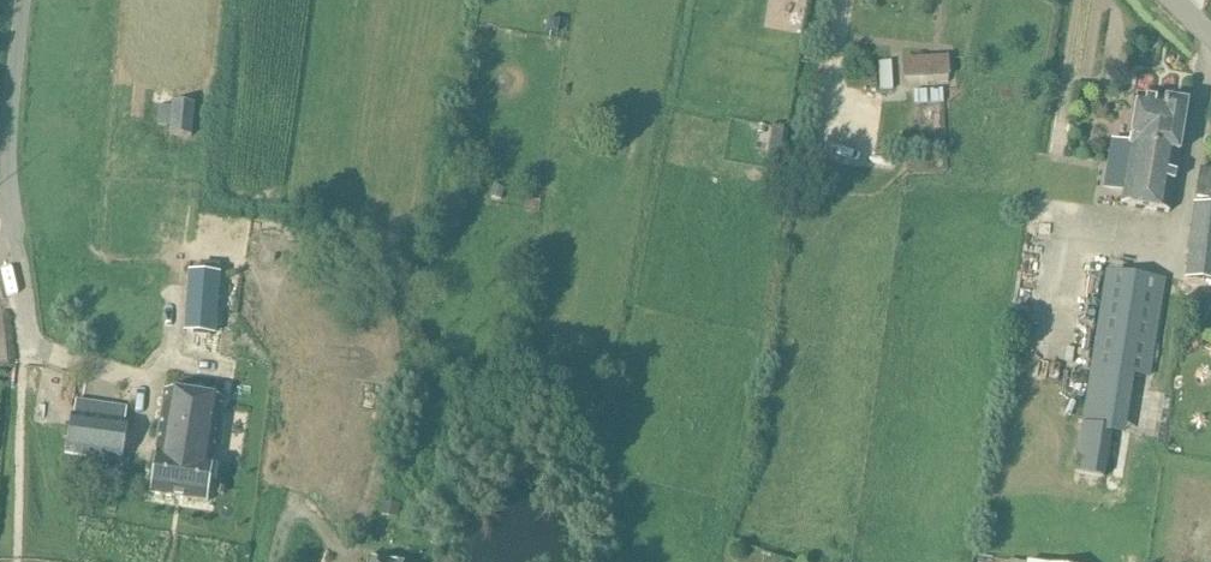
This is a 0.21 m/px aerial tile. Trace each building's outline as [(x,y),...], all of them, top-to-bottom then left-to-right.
[(902,62),(904,82),(950,77),(948,58),(902,62)] [(873,64),(880,90),(899,85),(892,59),(873,64)] [(1174,94),(1167,101),(1138,96),(1130,147),(1121,205),(1170,213),(1179,155),(1187,104),(1183,96),(1174,94)] [(171,136),(194,137),(196,103),(172,102),(172,106),(157,105),(156,127),(172,128),(171,136)] [(1193,249),(1210,252),(1210,188),(1209,206),(1198,205),(1193,249)] [(1105,479),(1122,376),(1150,379),(1165,280),(1106,270),(1082,425),(1074,476),(1105,479)] [(222,292),(223,274),(186,271),(185,288),(222,292)] [(224,401),(166,392),(156,456),(155,456),(149,495),(209,505),(215,465),(214,465),(224,401)] [(71,417),(66,456),(122,463),(126,424),(71,417)]
